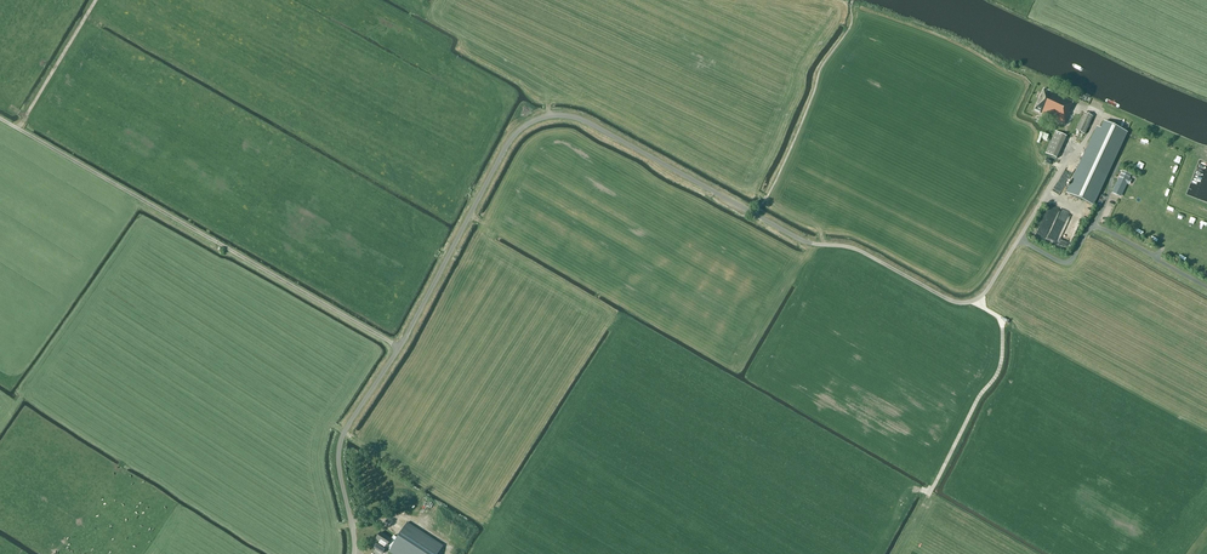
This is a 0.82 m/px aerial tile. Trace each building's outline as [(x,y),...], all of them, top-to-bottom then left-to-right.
[(1071,108),(1073,102),(1044,89),(1034,110),(1064,124),(1072,108),(1071,108)] [(1084,135),(1092,117),(1084,113),(1076,131),(1084,135)] [(1083,166),(1106,176),(1127,133),(1104,122),(1083,166)] [(1057,156),(1067,134),(1056,129),(1045,151),(1057,156)] [(1131,175),(1122,171),(1120,176),(1128,180),(1131,175)] [(1055,185),(1061,188),(1064,181),(1058,179),(1055,185)] [(1125,183),(1118,180),(1111,193),(1119,197),(1125,183)] [(1088,216),(1091,211),(1085,206),(1081,211),(1088,216)] [(421,519),(426,522),(430,513),(425,511),(421,519)] [(455,515),(453,520),(451,519),(445,530),(443,529),(441,535),(449,538),(459,517),(455,515)] [(444,547),(407,523),(397,539),(393,536),(391,539),(381,533),(375,541),(390,551),(389,553),(391,553),(439,553),(444,547)]
